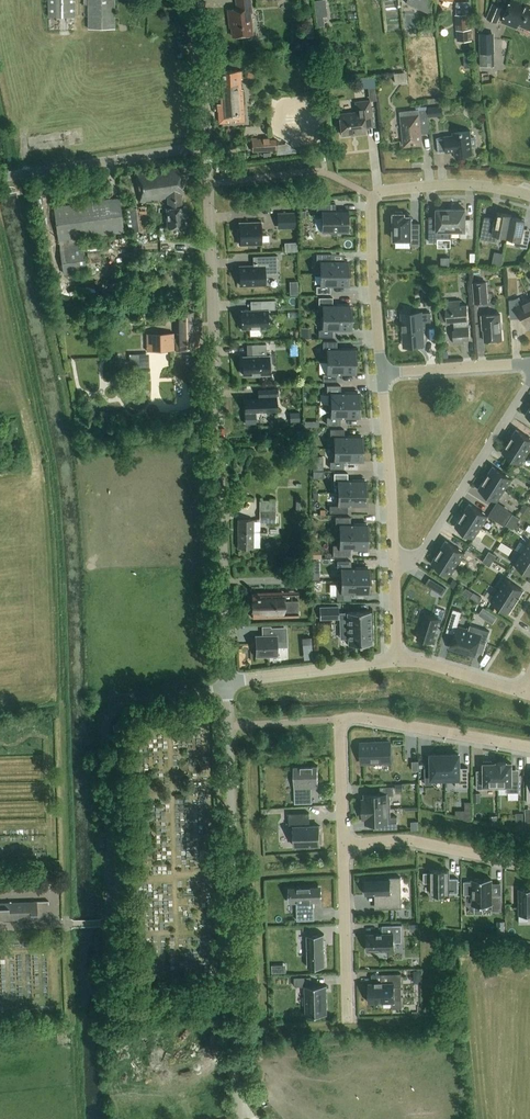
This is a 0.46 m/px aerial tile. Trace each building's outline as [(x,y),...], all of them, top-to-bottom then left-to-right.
[(75,17),(75,0),(48,0),(49,17),(75,17)] [(84,4),(88,4),(88,29),(114,28),(114,0),(84,0),(84,4)] [(253,35),(251,13),(252,13),(251,0),(236,0),(237,9),(228,10),(230,28),(231,28),(232,37),(253,35)] [(321,0),(313,1),(315,17),(323,16),(327,15),(325,0),(321,0)] [(434,16),(433,5),(431,4),(433,1),(430,0),(407,0),(405,3),(427,13),(428,13),(434,16)] [(523,2),(519,0),(511,0),(507,10),(493,4),(487,18),(497,22),(500,17),(504,18),(502,22),(517,28),(519,24),(529,29),(529,5),(523,2)] [(470,29),(469,14),(456,15),(458,41),(473,40),(472,29),(470,29)] [(479,53),(493,52),(492,32),(478,33),(479,53)] [(242,71),(241,71),(221,70),(222,85),(216,86),(216,97),(222,97),(223,104),(217,104),(218,124),(244,122),(242,90),(241,90),(241,79),(242,79),(242,71)] [(406,81),(405,72),(393,73),(394,82),(406,81)] [(374,76),(359,77),(360,88),(374,87),(374,76)] [(442,105),(441,97),(437,97),(437,99),(428,100),(428,107),(442,105)] [(365,133),(365,125),(373,124),(370,100),(355,102),(357,113),(339,115),(341,134),(356,132),(356,134),(365,133)] [(442,115),(441,106),(427,107),(428,117),(442,115)] [(420,126),(429,125),(427,109),(418,110),(418,114),(401,116),(404,146),(422,145),(420,126)] [(471,145),(476,145),(475,137),(470,138),(470,131),(453,133),(454,136),(437,137),(438,153),(455,151),(456,156),(472,154),(471,145)] [(268,139),(268,138),(257,139),(257,138),(251,138),(252,152),(276,151),(275,138),(268,139)] [(181,207),(181,197),(182,197),(178,166),(135,172),(138,202),(168,198),(168,208),(166,208),(167,228),(184,227),(183,207),(181,207)] [(87,271),(82,237),(124,232),(119,198),(54,207),(58,241),(63,274),(87,271)] [(331,232),(331,235),(337,235),(337,232),(348,232),(348,211),(335,211),(335,204),(316,204),(316,215),(322,215),(322,232),(331,232)] [(129,232),(149,229),(146,206),(126,209),(129,232)] [(429,242),(437,242),(437,238),(451,238),(451,231),(451,209),(437,209),(437,223),(429,223),(429,242)] [(451,209),(451,231),(460,231),(460,238),(473,238),(473,223),(465,223),(465,209),(451,209)] [(296,227),(296,211),(278,212),(278,228),(296,227)] [(410,240),(410,245),(420,245),(420,223),(411,223),(411,216),(404,216),(404,214),(402,214),(402,211),(395,211),(395,214),(394,214),(394,215),(391,215),(391,222),(394,222),(394,240),(410,240)] [(507,236),(511,217),(512,215),(497,212),(496,219),(485,216),(480,238),(497,242),(498,235),(507,236)] [(527,248),(529,234),(522,232),(525,220),(511,217),(507,236),(507,237),(516,239),(515,246),(527,248)] [(238,245),(261,244),(261,222),(239,223),(239,234),(238,234),(238,245)] [(504,253),(494,252),(492,264),(501,266),(504,253)] [(321,260),(321,273),(348,273),(348,260),(330,260),(330,253),(316,253),(316,260),(321,260)] [(253,256),(253,266),(239,267),(240,285),(265,284),(265,275),(277,275),(277,255),(253,256)] [(316,286),(316,293),(330,293),(330,286),(348,286),(348,273),(321,273),(321,286),(316,286)] [(488,302),(486,282),(473,283),(475,303),(488,302)] [(425,305),(433,305),(432,296),(424,297),(425,305)] [(323,304),(323,317),(350,317),(350,304),(332,304),(332,297),(319,297),(319,304),(323,304)] [(529,299),(522,303),(519,297),(514,300),(509,300),(510,315),(521,314),(526,326),(527,325),(528,327),(529,326),(529,300),(529,299)] [(274,299),(261,300),(261,309),(241,310),(241,329),(269,328),(268,309),(275,308),(274,299)] [(445,301),(446,310),(439,311),(440,322),(454,321),(454,330),(453,331),(454,343),(465,342),(464,339),(470,339),(467,305),(460,305),(460,300),(445,301)] [(193,326),(192,312),(175,312),(176,339),(174,339),(174,333),(147,333),(147,350),(174,350),(174,343),(176,343),(176,351),(199,350),(198,326),(193,326)] [(402,314),(404,342),(423,341),(422,326),(431,325),(430,312),(421,313),(421,312),(402,314)] [(484,341),(502,339),(500,314),(481,315),(482,325),(483,324),(484,341)] [(319,330),(319,337),(332,337),(332,330),(350,330),(350,317),(323,317),(321,317),(321,330),(319,330)] [(336,348),(336,341),(322,341),(322,348),(325,348),(325,361),(327,361),(354,361),(354,348),(336,348)] [(251,356),(242,356),(243,375),(269,374),(269,367),(271,367),(271,355),(266,355),(266,344),(251,344),(251,356)] [(149,366),(149,352),(129,353),(130,367),(149,366)] [(354,361),(327,361),(327,374),(322,374),(322,381),(336,381),(336,374),(354,374),(354,361)] [(340,392),(340,385),(326,385),(326,392),(329,392),(329,405),(331,405),(358,405),(358,392),(340,392)] [(277,411),(276,388),(258,388),(258,396),(244,397),(245,423),(256,423),(255,412),(277,411)] [(358,405),(331,405),(329,405),(329,418),(326,418),(326,425),(340,425),(340,418),(358,418),(358,405)] [(290,422),(291,422),(299,421),(299,412),(291,412),(290,412),(290,422)] [(344,436),(344,429),(330,429),(330,436),(332,436),(332,449),(335,449),(362,449),(362,436),(344,436)] [(528,453),(529,450),(529,438),(517,430),(509,441),(528,453)] [(502,453),(521,465),(528,453),(509,441),(502,453)] [(362,449),(335,449),(332,449),(332,462),(330,462),(330,469),(344,469),(344,462),(362,462),(362,449)] [(323,468),(323,455),(314,455),(314,467),(323,468)] [(486,478),(505,490),(512,479),(493,467),(486,478)] [(347,480),(347,473),(334,473),(334,486),(339,486),(339,493),(365,493),(365,480),(347,480)] [(478,490),(497,502),(505,490),(486,478),(478,490)] [(365,493),(339,493),(337,493),(337,506),(329,506),(329,512),(348,512),(348,506),(365,506),(365,493)] [(462,515),(481,527),(488,516),(469,504),(462,515)] [(276,515),(276,511),(260,511),(260,522),(278,522),(278,515),(276,515)] [(455,527),(474,539),(481,527),(462,515),(455,527)] [(349,524),(349,517),(335,517),(335,537),(340,537),(367,537),(367,524),(349,524)] [(253,547),(253,522),(253,520),(238,520),(238,548),(253,548),(253,547)] [(367,537),(340,537),(340,545),(333,545),(333,556),(349,556),(349,550),(367,550),(367,537)] [(439,552),(457,564),(465,553),(446,541),(439,552)] [(529,558),(529,542),(529,541),(521,553),(529,558)] [(431,564),(450,576),(457,564),(439,552),(431,564)] [(529,575),(529,558),(521,553),(514,564),(529,575)] [(351,568),(351,561),(337,561),(337,567),(339,567),(339,580),(342,580),(368,580),(368,568),(351,568)] [(446,588),(429,578),(425,583),(425,584),(442,595),(442,594),(446,588)] [(498,590),(516,602),(524,590),(505,578),(498,590)] [(368,580),(342,580),(339,580),(337,580),(337,600),(351,600),(351,593),(368,593),(368,580)] [(490,601),(509,613),(516,602),(498,590),(490,601)] [(282,601),(282,595),(298,595),(298,592),(265,593),(265,598),(259,598),(259,596),(256,596),(256,598),(252,598),(252,614),(260,613),(261,617),(299,616),(298,600),(282,601)] [(338,606),(319,607),(320,619),(339,618),(339,617),(347,617),(348,628),(340,629),(340,638),(348,638),(348,645),(371,644),(370,611),(347,612),(347,613),(339,613),(338,606)] [(482,607),(478,614),(492,623),(496,617),(482,607)] [(452,649),(462,652),(470,625),(469,630),(457,626),(462,611),(453,609),(446,632),(454,634),(450,647),(453,648),(452,649)] [(432,643),(440,618),(424,613),(417,638),(432,643)] [(490,631),(470,625),(462,652),(472,655),(472,654),(475,655),(479,642),(486,644),(490,631)] [(272,635),(262,635),(255,636),(256,658),(277,657),(276,643),(284,643),(283,627),(271,628),(272,635)] [(113,731),(123,730),(122,723),(112,724),(113,731)] [(361,743),(361,763),(390,762),(390,742),(361,743)] [(437,754),(437,753),(432,753),(432,768),(425,768),(425,784),(432,784),(432,778),(445,778),(445,754),(437,754)] [(456,780),(456,787),(468,787),(468,767),(459,767),(459,754),(451,754),(451,753),(445,753),(445,754),(445,778),(445,781),(456,780)] [(498,788),(497,763),(492,763),(492,761),(483,761),(483,769),(484,769),(484,776),(477,776),(477,788),(498,788)] [(498,788),(508,788),(508,792),(519,792),(519,773),(512,774),(511,763),(506,763),(506,762),(497,762),(497,763),(498,788)] [(312,783),(318,783),(318,765),(294,766),(295,803),(312,803),(312,783)] [(363,809),(391,808),(390,795),(394,795),(393,786),(380,786),(380,794),(365,795),(365,799),(363,799),(363,809)] [(391,817),(391,808),(363,809),(363,819),(365,819),(366,823),(383,823),(384,829),(397,829),(397,816),(391,817)] [(309,813),(288,813),(289,827),(293,827),(294,846),(297,846),(297,848),(304,848),(304,846),(320,845),(320,826),(310,826),(309,813)] [(458,878),(450,878),(450,869),(430,870),(430,895),(433,895),(434,897),(443,897),(443,895),(450,895),(449,892),(458,892),(458,878)] [(365,895),(375,895),(376,910),(402,909),(401,878),(389,878),(389,879),(365,880),(365,895)] [(492,879),(471,879),(471,881),(464,881),(464,894),(471,894),(471,905),(492,905),(492,910),(501,910),(501,895),(493,895),(492,879)] [(320,884),(286,886),(287,903),(294,903),(295,919),(313,918),(312,902),(322,901),(320,884)] [(529,914),(529,888),(518,888),(519,915),(529,914)] [(2,902),(0,903),(0,919),(2,919),(3,920),(37,919),(37,901),(2,902)] [(394,932),(383,932),(369,932),(369,935),(367,935),(367,950),(379,950),(386,949),(395,949),(394,941),(402,941),(402,924),(394,924),(394,932)] [(306,967),(324,966),(323,934),(305,934),(306,967)] [(395,1000),(402,999),(401,973),(381,974),(382,981),(375,982),(376,983),(368,983),(369,1003),(395,1002),(395,1000)] [(294,977),(295,986),(304,986),(305,1015),(328,1014),(327,985),(311,985),(311,977),(294,977)]
